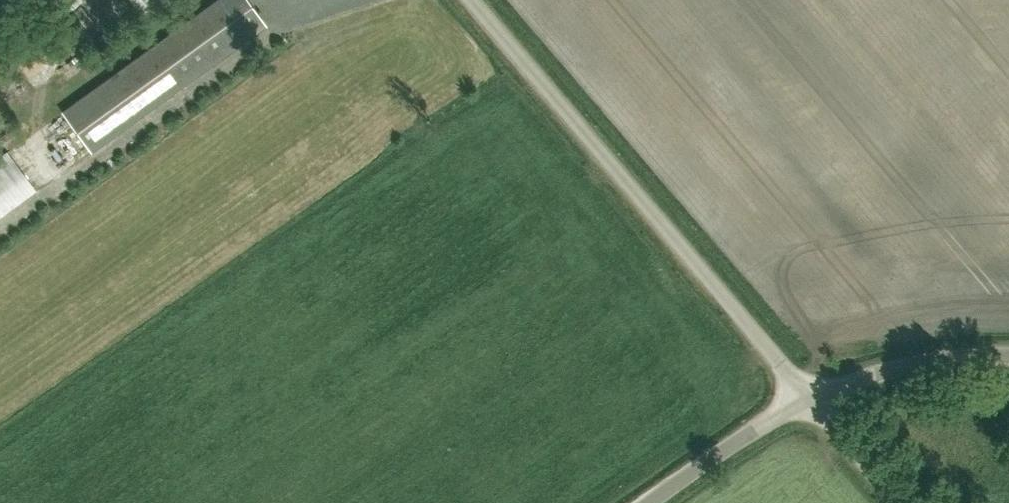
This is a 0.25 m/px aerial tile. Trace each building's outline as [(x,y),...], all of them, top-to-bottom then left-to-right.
[(53,3),(68,18),(83,2),(81,0),(55,0),(53,3)] [(266,27),(247,0),(217,0),(62,112),(92,153),(266,27)] [(142,12),(159,0),(133,0),(142,12)] [(69,23),(76,31),(90,19),(83,11),(69,23)] [(43,195),(15,152),(0,162),(0,223),(43,195)]
